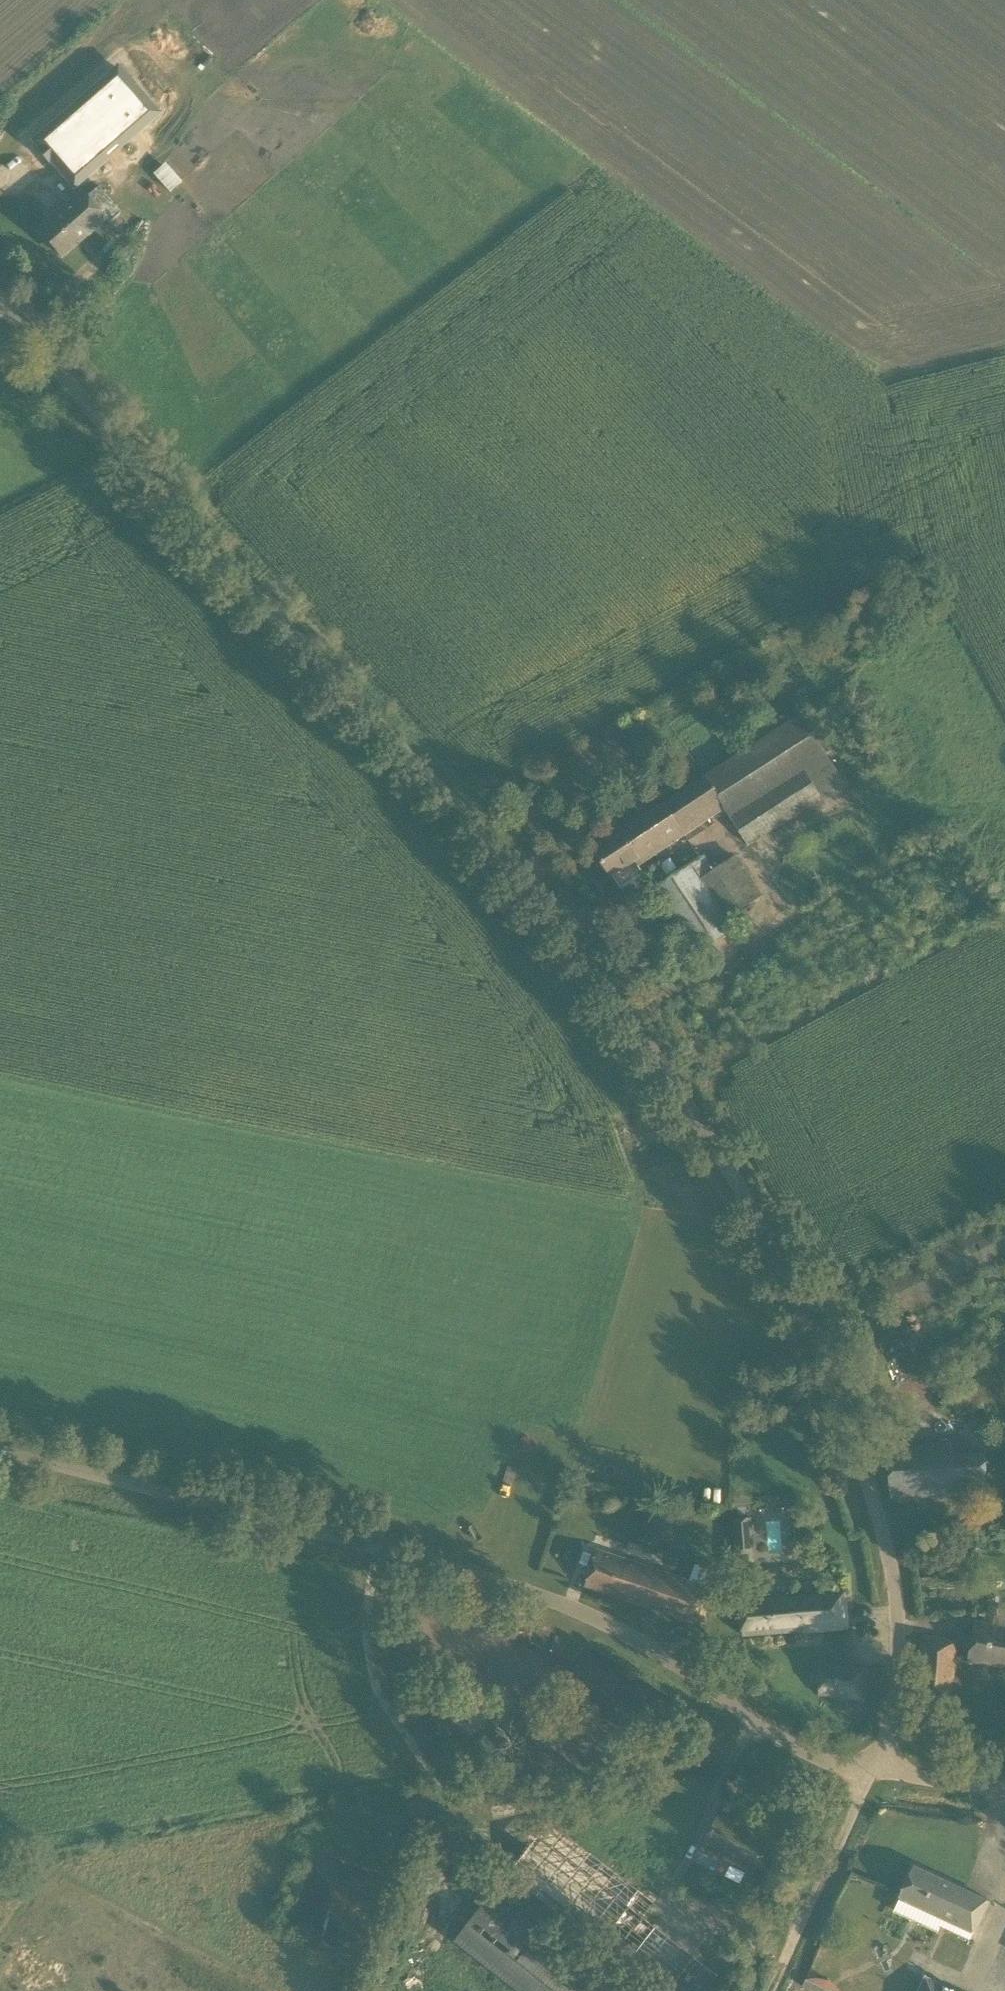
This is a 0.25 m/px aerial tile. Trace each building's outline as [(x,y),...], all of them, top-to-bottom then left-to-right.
[(117,68),(34,140),(40,147),(38,149),(46,159),(48,157),(57,167),(76,151),(92,169),(156,113),(117,68)] [(104,218),(82,192),(38,230),(60,256),(104,218)] [(800,715),(790,721),(705,777),(705,778),(595,850),(612,875),(635,860),(638,865),(707,820),(725,810),(747,845),(844,784),(800,715)] [(714,871),(703,856),(652,890),(696,956),(734,931),(727,920),(762,896),(736,857),(714,871)] [(992,1429),(1004,1455),(1004,1423),(992,1429)] [(890,1499),(987,1494),(985,1453),(953,1454),(952,1442),(887,1446),(890,1499)] [(754,1539),(736,1540),(737,1557),(755,1556),(754,1539)] [(598,1548),(591,1567),(585,1586),(704,1626),(717,1588),(598,1548)] [(743,1636),(848,1628),(845,1593),(740,1601),(743,1636)] [(996,1627),(996,1625),(974,1621),(968,1662),(1004,1668),(1004,1629),(996,1627)] [(957,1641),(924,1636),(915,1699),(948,1705),(957,1641)] [(822,1665),(819,1695),(863,1700),(866,1670),(822,1665)] [(719,1815),(711,1833),(703,1849),(722,1859),(724,1855),(754,1870),(769,1840),(719,1815)] [(509,1874),(625,1964),(655,1926),(643,1917),(655,1902),(551,1821),(509,1874)] [(899,1897),(917,1905),(975,1933),(990,1901),(913,1866),(899,1897)] [(491,1896),(457,1937),(523,1990),(581,1990),(591,1978),(491,1896)] [(848,1986),(811,1974),(806,1989),(811,1990),(847,1990),(848,1986)] [(921,1990),(950,1990),(927,1980),(921,1990)]
